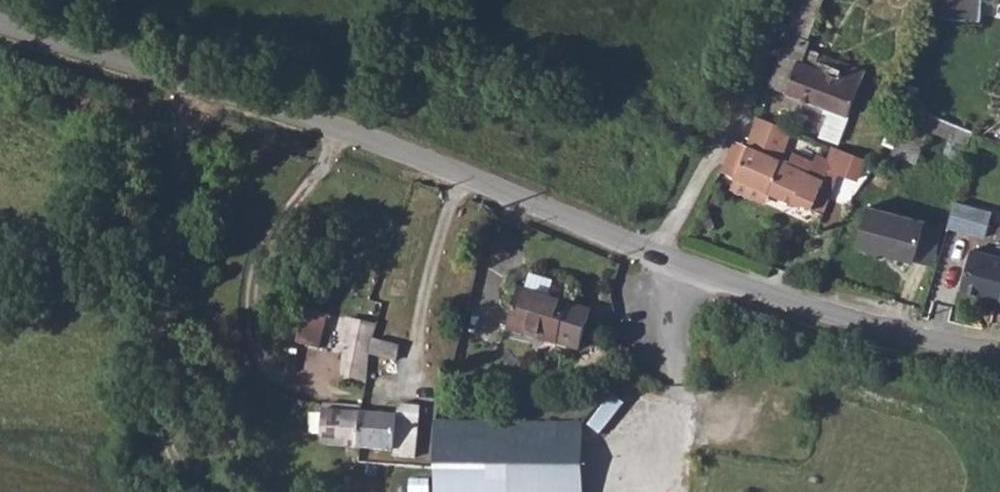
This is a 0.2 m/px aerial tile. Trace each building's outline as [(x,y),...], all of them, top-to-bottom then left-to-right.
[(792,32),(811,40),(804,60),(843,76),(846,68),(810,54),(817,36),(812,34),(824,0),(804,0),(792,32)] [(934,20),(983,23),(985,0),(944,0),(934,20)] [(792,32),(783,55),(801,62),(804,60),(811,40),(792,32)] [(783,55),(770,87),(826,108),(847,117),(861,85),(843,76),(804,60),(801,62),(783,55)] [(910,105),(891,152),(917,163),(938,117),(910,105)] [(826,108),(816,139),(837,146),(847,117),(826,108)] [(751,145),(738,176),(767,191),(823,218),(849,150),(837,146),(828,167),(796,154),(791,163),(782,160),(795,131),(760,119),(751,145)] [(736,137),(722,168),(738,176),(751,145),(736,137)] [(767,191),(738,176),(731,190),(763,203),(767,191)] [(872,210),(860,247),(914,262),(925,225),(872,210)] [(950,229),(999,243),(999,229),(954,216),(950,229)] [(941,271),(997,288),(999,278),(999,258),(950,242),(941,271)] [(531,294),(523,333),(571,342),(579,302),(531,294)] [(309,307),(297,340),(320,346),(330,314),(309,307)] [(376,325),(351,318),(348,331),(344,350),(348,352),(344,379),(368,382),(372,358),(375,336),(376,325)] [(375,336),(372,358),(399,362),(402,342),(375,336)] [(282,414),(277,463),(294,465),(297,442),(394,447),(395,455),(417,456),(418,405),(397,405),(397,415),(283,410),(282,414)] [(435,491),(580,491),(578,419),(434,425),(435,491)]
